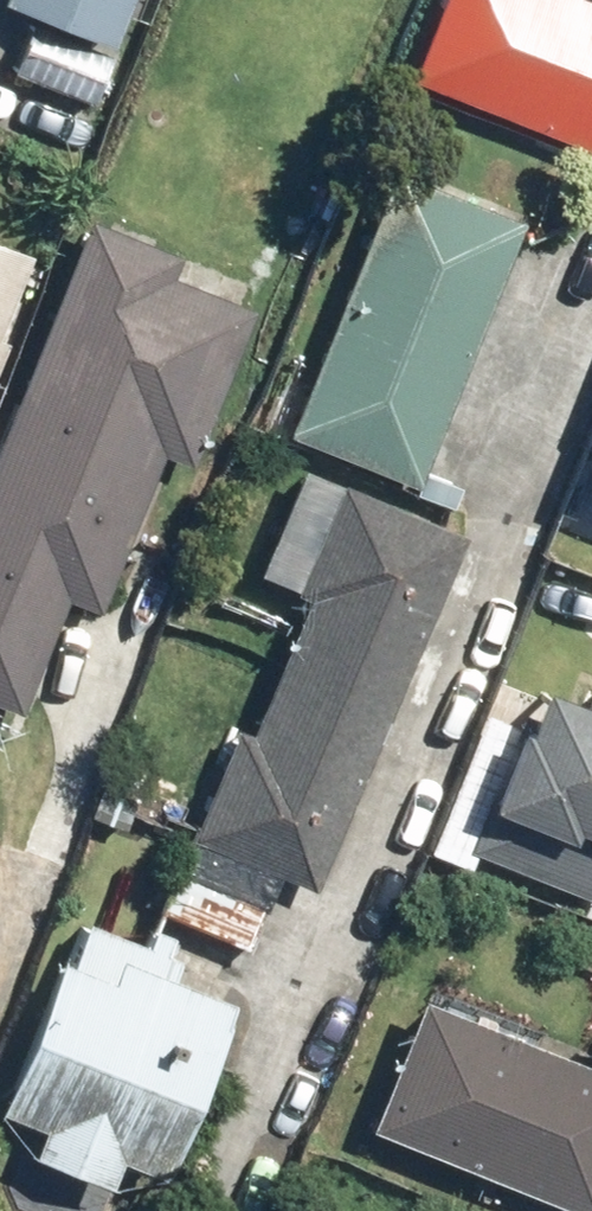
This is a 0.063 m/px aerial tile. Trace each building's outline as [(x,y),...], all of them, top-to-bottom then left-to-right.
[(106,41),(121,0),(3,0),(2,4),(106,41)] [(417,75),(591,151),(591,2),(589,0),(449,0),(417,75)] [(27,22),(7,66),(88,103),(108,60),(27,22)] [(286,440),(418,489),(514,229),(381,181),(286,440)] [(80,223),(0,426),(0,697),(17,704),(59,596),(105,611),(156,455),(182,465),(244,311),(182,285),(189,266),(80,223)] [(13,259),(0,254),(0,291),(13,259)] [(185,844),(304,892),(452,534),(333,485),(185,844)] [(591,895),(591,699),(528,673),(459,841),(591,895)] [(152,1174),(217,998),(57,940),(0,1096),(0,1119),(152,1174)] [(557,1210),(586,1210),(591,1197),(591,1071),(418,1001),(364,1134),(557,1210)]
